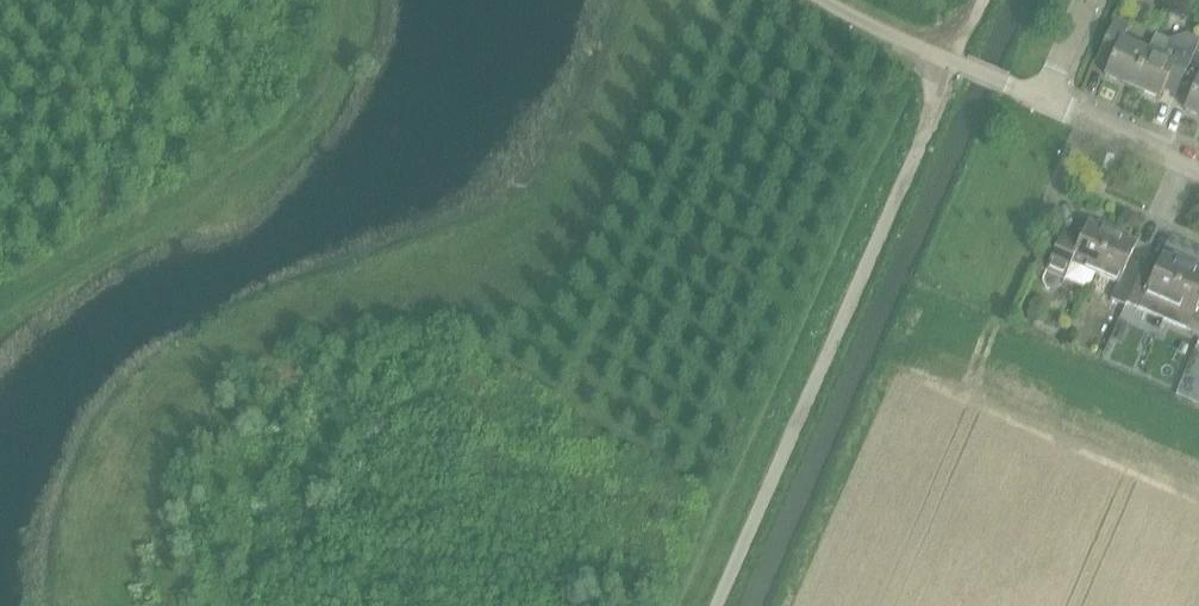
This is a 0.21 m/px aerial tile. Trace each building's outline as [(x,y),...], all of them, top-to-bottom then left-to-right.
[(1121,40),(1127,26),(1114,21),(1096,61),(1110,67),(1106,76),(1133,87),(1148,52),(1121,40)] [(1186,74),(1190,65),(1198,69),(1198,57),(1194,55),(1198,43),(1198,39),(1187,34),(1169,39),(1156,34),(1148,52),(1133,87),(1160,99),(1164,90),(1177,96),(1186,74)] [(1198,116),(1198,79),(1186,110),(1198,116)] [(1095,273),(1114,229),(1099,222),(1097,226),(1088,222),(1077,248),(1060,241),(1054,254),(1047,251),(1044,258),(1039,256),(1035,266),(1065,279),(1084,287),(1089,285),(1095,273)] [(1111,300),(1126,306),(1127,303),(1143,266),(1130,260),(1137,243),(1128,239),(1130,236),(1114,229),(1095,273),(1119,283),(1111,300)] [(1143,266),(1127,303),(1164,319),(1188,261),(1173,255),(1172,258),(1163,254),(1155,271),(1143,266)] [(1188,330),(1198,335),(1198,266),(1188,261),(1164,319),(1188,330)]
